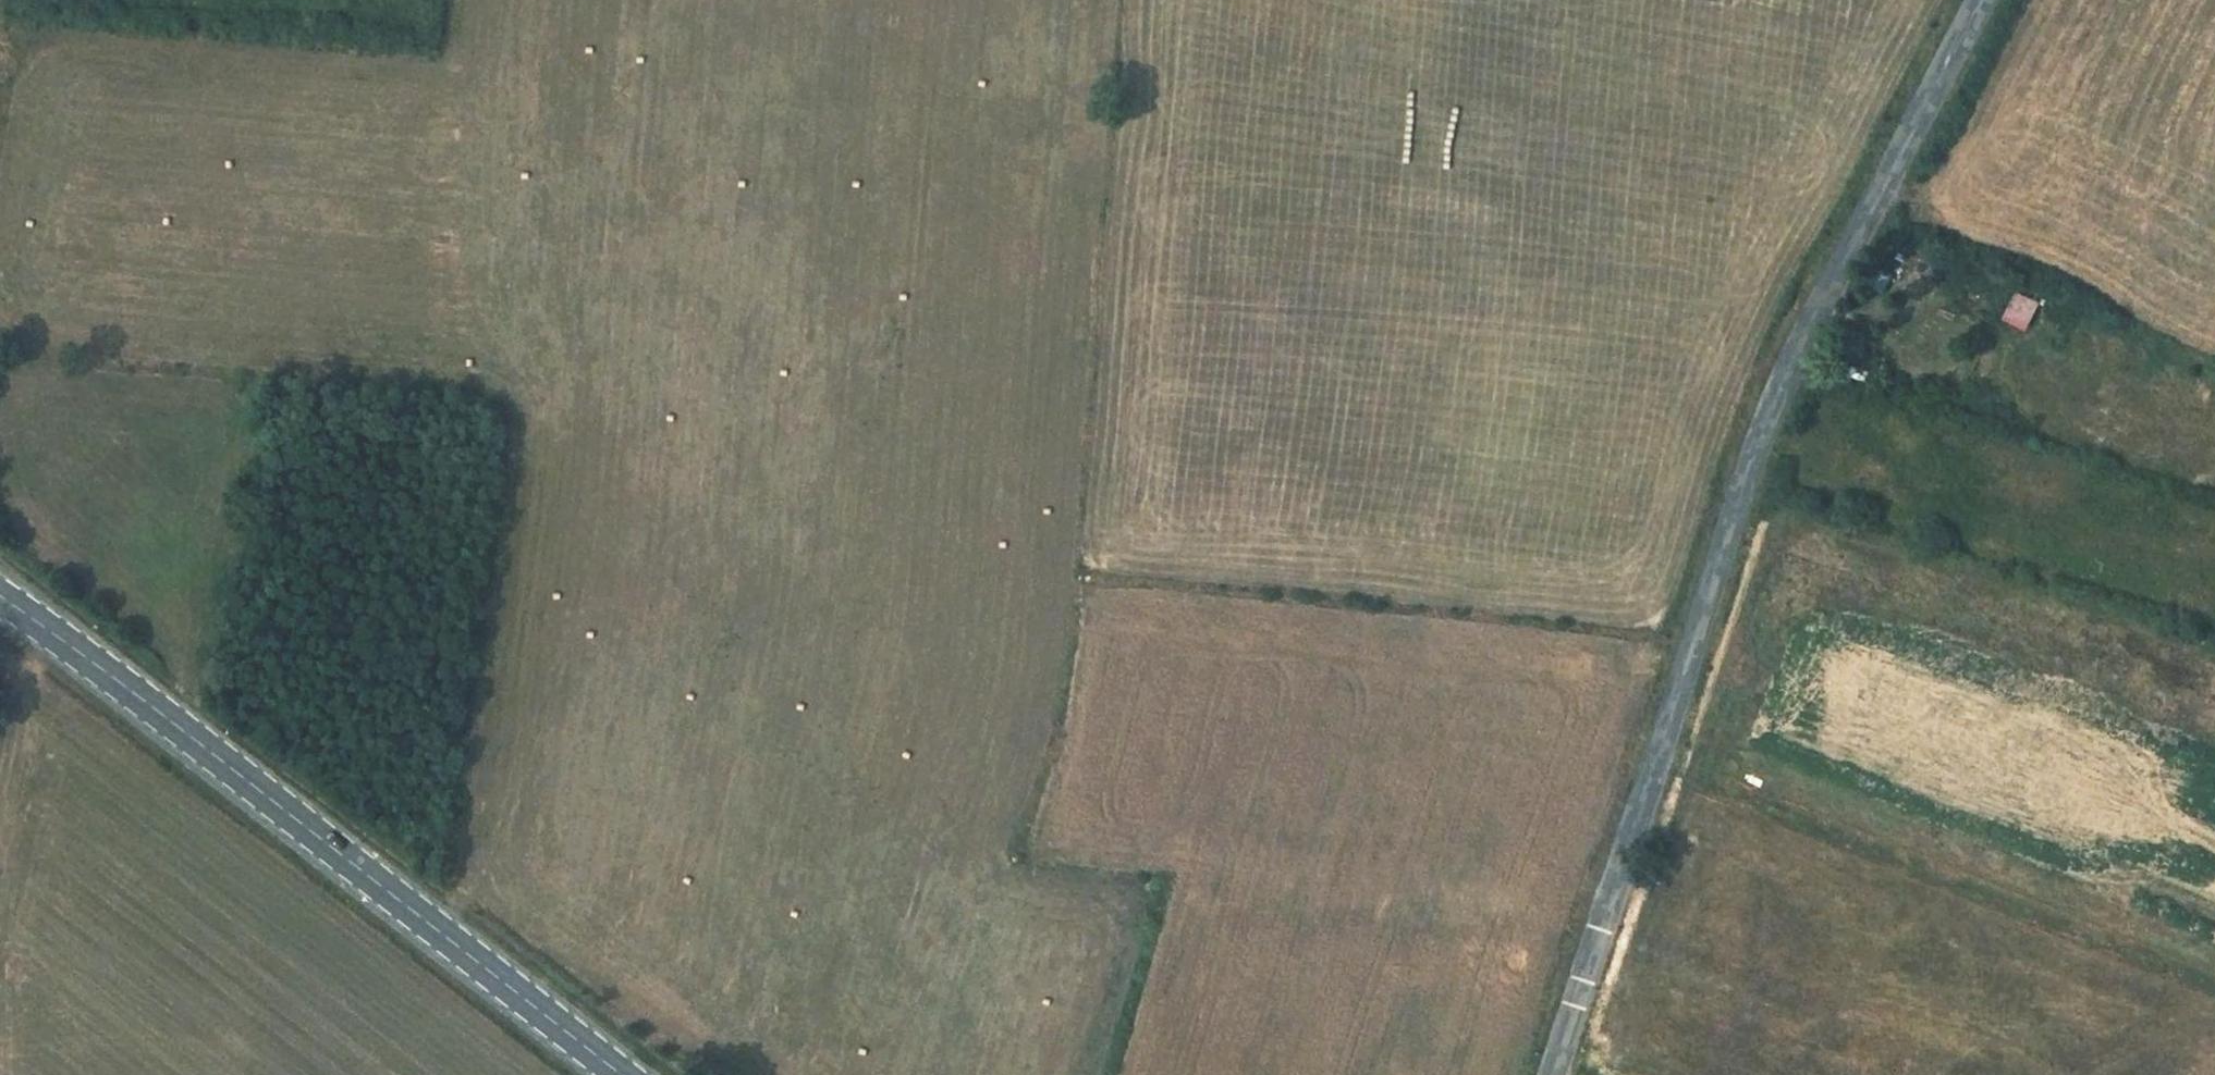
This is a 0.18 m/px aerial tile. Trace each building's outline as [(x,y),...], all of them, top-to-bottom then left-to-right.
[(2015,291),(2002,319),(2024,330),(2038,302),(2015,291)]
